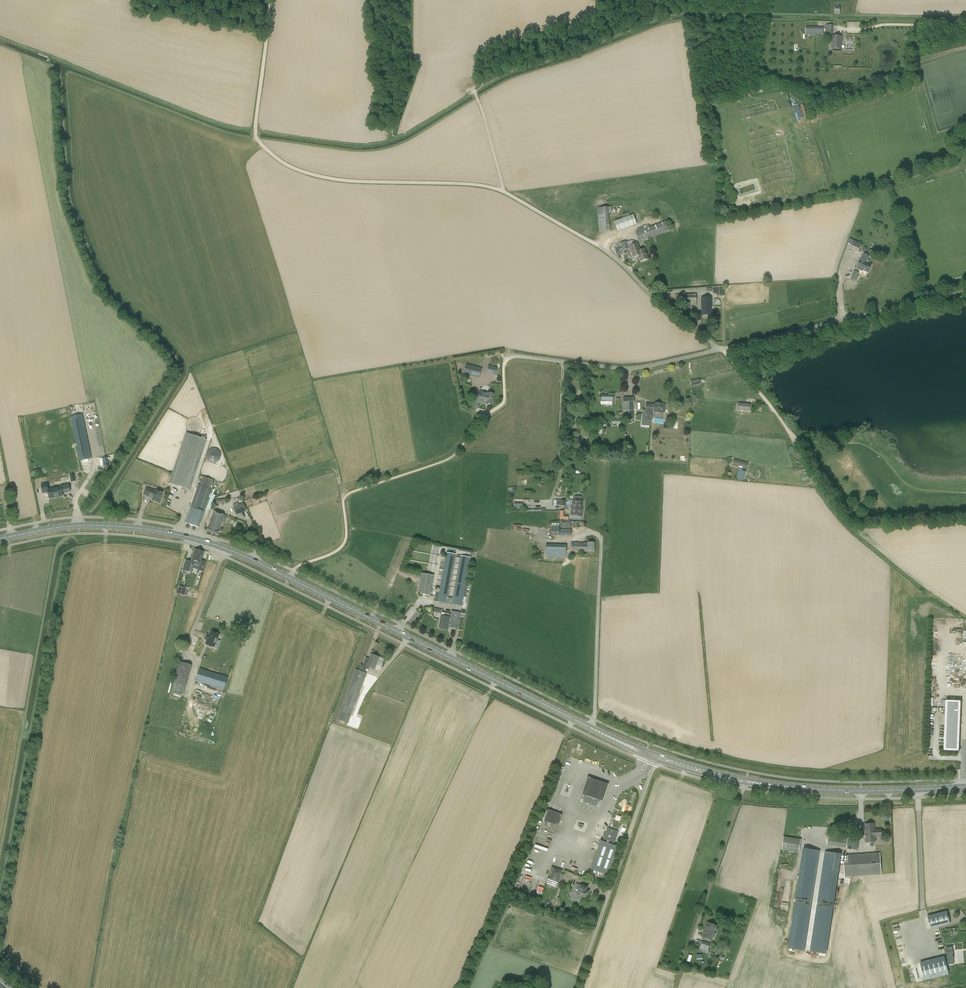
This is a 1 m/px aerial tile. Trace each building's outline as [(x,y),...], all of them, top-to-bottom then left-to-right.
[(817,27),(806,27),(805,35),(815,35),(823,35),(823,27),(817,27)] [(832,36),(832,43),(832,49),(841,49),(841,43),(842,43),(842,36),(832,36)] [(597,208),(599,232),(602,232),(610,231),(609,215),(611,215),(611,207),(597,208)] [(633,215),(614,221),(618,231),(637,224),(633,215)] [(638,231),(636,232),(639,241),(642,240),(651,237),(669,230),(669,228),(666,221),(663,222),(649,227),(648,224),(645,225),(643,226),(637,229),(638,231)] [(626,241),(620,243),(622,249),(628,247),(627,242),(626,241)] [(638,244),(629,246),(631,252),(632,255),(633,255),(633,257),(638,255),(640,261),(648,258),(645,249),(640,250),(638,244)] [(872,264),(869,263),(870,261),(867,260),(869,256),(863,254),(861,259),(857,269),(862,271),(863,270),(868,273),(872,264)] [(854,271),(850,279),(856,281),(859,273),(854,271)] [(685,294),(675,295),(675,304),(684,304),(684,306),(687,305),(696,305),(696,303),(696,297),(696,295),(685,295),(685,294)] [(711,315),(711,298),(701,298),(701,308),(702,308),(702,315),(711,315)] [(482,368),(466,364),(463,374),(479,378),(482,368)] [(489,368),(487,374),(496,376),(497,370),(489,368)] [(480,391),(478,402),(478,401),(482,402),(481,403),(492,405),(494,394),(480,391)] [(612,405),(612,401),(613,401),(613,394),(608,394),(608,395),(601,395),(601,397),(599,397),(599,401),(606,401),(606,405),(612,405)] [(633,398),(623,398),(624,410),(634,410),(633,398)] [(654,412),(661,413),(661,409),(664,409),(665,409),(665,408),(665,406),(665,404),(664,404),(662,404),(655,403),(654,405),(646,404),(645,413),(643,412),(642,423),(650,424),(650,426),(651,426),(652,411),(654,411),(654,412)] [(738,403),(737,410),(750,411),(750,404),(738,403)] [(71,416),(80,461),(92,459),(82,414),(71,416)] [(170,482),(189,489),(205,439),(186,432),(185,432),(172,473),(171,474),(169,482),(170,482)] [(205,459),(218,464),(223,452),(210,447),(205,459)] [(108,458),(99,459),(100,466),(109,465),(108,459),(109,459),(109,458),(108,458)] [(749,463),(733,459),(732,466),(747,470),(749,463)] [(738,470),(736,478),(743,480),(745,472),(738,470)] [(202,477),(199,484),(198,484),(185,522),(197,526),(210,488),(213,480),(202,477)] [(47,484),(41,485),(42,488),(43,493),(48,492),(49,498),(63,496),(62,493),(70,491),(69,484),(61,486),(61,487),(48,489),(47,484)] [(153,497),(152,499),(159,502),(162,491),(155,489),(155,490),(145,487),(143,494),(153,497)] [(571,507),(570,515),(582,516),(582,508),(582,501),(573,500),(572,507),(571,507)] [(236,515),(246,511),(243,503),(233,507),(236,515)] [(560,510),(559,520),(568,520),(569,516),(564,516),(564,511),(560,510)] [(226,522),(228,516),(214,511),(207,531),(217,535),(222,521),(226,522)] [(571,529),(558,529),(558,526),(552,526),(552,536),(571,536),(571,529)] [(571,543),(571,551),(588,552),(588,551),(594,551),(594,543),(588,542),(588,543),(571,543)] [(546,544),(545,557),(566,558),(566,545),(546,544)] [(186,573),(187,571),(190,572),(192,565),(199,567),(198,570),(203,571),(205,564),(200,562),(203,552),(195,549),(191,561),(186,560),(183,570),(182,572),(183,573),(185,574),(186,573)] [(448,598),(456,554),(446,552),(439,591),(435,591),(433,601),(465,607),(467,599),(464,599),(471,557),(461,555),(452,598),(448,598)] [(433,575),(422,573),(418,593),(430,595),(433,575)] [(179,586),(177,594),(184,595),(186,588),(179,586)] [(197,591),(186,588),(185,595),(195,598),(197,591)] [(448,629),(449,625),(452,626),(454,615),(448,613),(448,617),(441,615),(439,628),(448,629)] [(207,640),(205,644),(207,644),(207,645),(212,647),(212,646),(214,647),(217,639),(219,635),(217,634),(212,632),(210,632),(209,635),(208,635),(206,639),(207,640)] [(348,722),(358,697),(360,698),(360,696),(358,696),(367,673),(365,672),(366,668),(369,669),(369,667),(375,669),(379,657),(371,654),(369,659),(366,657),(363,665),(361,664),(359,670),(356,669),(337,718),(348,722)] [(179,661),(171,690),(183,694),(191,665),(179,661)] [(199,668),(195,680),(224,688),(228,676),(199,668)] [(960,701),(946,701),(944,751),(958,751),(960,701)] [(590,775),(584,794),(605,801),(612,783),(590,775)] [(585,796),(583,801),(584,802),(595,806),(596,806),(598,801),(598,799),(586,796),(585,796)] [(558,826),(562,814),(547,809),(543,821),(558,826)] [(875,836),(882,836),(881,829),(874,830),(874,823),(865,824),(866,842),(875,842),(875,836)] [(600,840),(590,869),(609,875),(619,847),(614,845),(618,833),(617,831),(608,828),(606,828),(602,841),(600,840)] [(848,837),(829,834),(827,845),(847,848),(848,837)] [(802,852),(804,840),(783,837),(782,849),(802,852)] [(847,849),(858,850),(859,840),(848,838),(847,849)] [(805,951),(820,851),(804,849),(789,948),(805,951)] [(840,854),(825,852),(810,951),(826,954),(840,854)] [(881,874),(880,853),(848,855),(848,863),(844,863),(844,865),(845,876),(881,874)] [(558,883),(562,870),(553,867),(549,880),(558,883)] [(588,892),(581,889),(582,886),(576,884),(574,891),(578,892),(576,896),(580,898),(581,896),(586,898),(588,892)] [(931,929),(951,924),(947,911),(927,916),(931,929)] [(707,922),(702,936),(711,940),(716,925),(707,922)] [(702,942),(699,950),(706,953),(709,944),(702,942)] [(925,980),(949,974),(944,956),(920,963),(925,980)]
